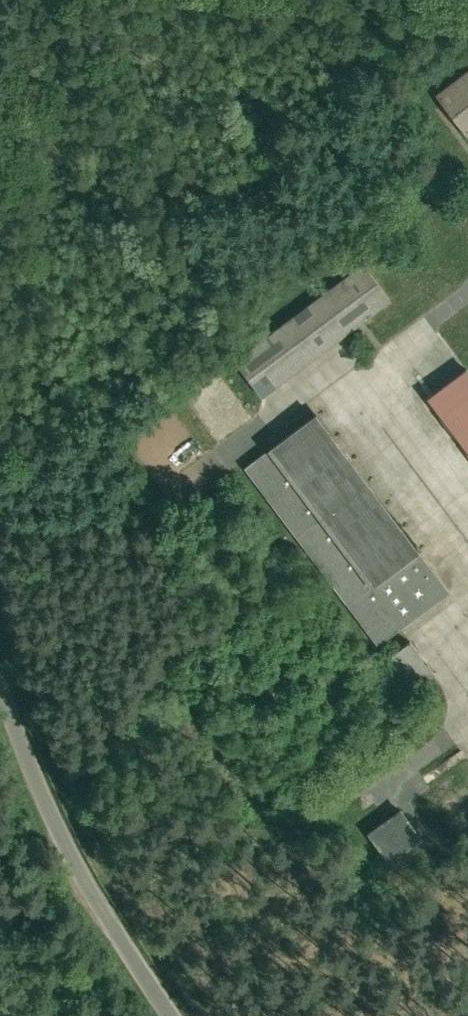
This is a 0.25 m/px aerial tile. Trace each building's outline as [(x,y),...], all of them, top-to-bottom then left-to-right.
[(439,102),(467,140),(467,80),(439,102)] [(269,405),(393,310),(362,270),(238,365),(269,405)] [(467,374),(428,404),(467,457),(467,375),(467,374)] [(451,600),(317,425),(248,478),(382,653),(451,600)] [(412,687),(439,674),(422,641),(395,654),(412,687)] [(410,809),(376,829),(396,862),(430,842),(410,809)]
